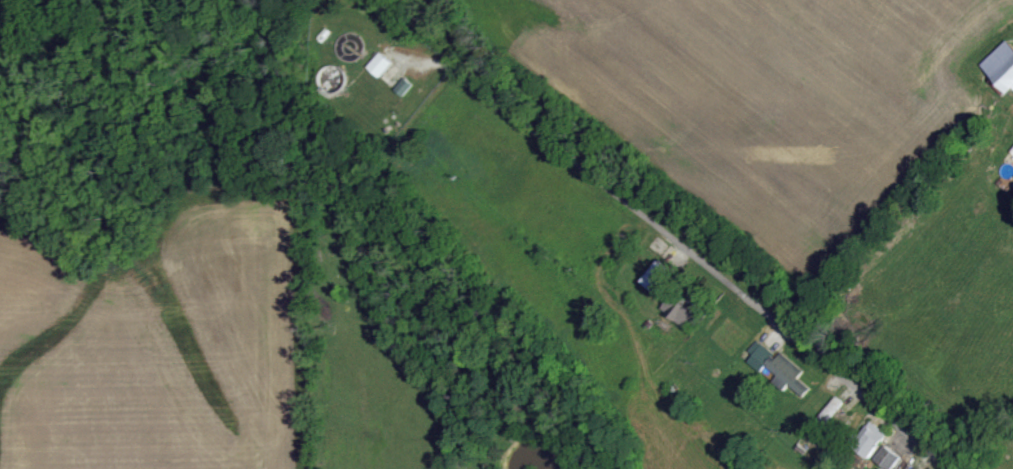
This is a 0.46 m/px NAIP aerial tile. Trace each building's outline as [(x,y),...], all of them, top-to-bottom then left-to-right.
[(1012,91),(1012,45),(1009,41),(983,66),(995,79),(992,82),(1006,97),(1012,91)] [(369,68),(381,78),(394,63),(382,53),(369,68)] [(396,90),(404,97),(415,85),(406,78),(396,90)] [(662,297),(677,274),(658,261),(643,284),(662,297)] [(704,314),(679,291),(663,308),(688,331),(704,314)] [(763,363),(780,377),(775,382),(785,391),(790,385),(805,398),(812,389),(800,379),(806,371),(783,353),(780,358),(761,342),(747,359),(759,369),(763,363)] [(824,427),(844,405),(838,399),(817,421),(824,427)] [(858,433),(850,446),(873,460),(889,434),(871,422),(863,436),(858,433)] [(885,446),(876,460),(888,468),(896,468),(903,458),(885,446)]
